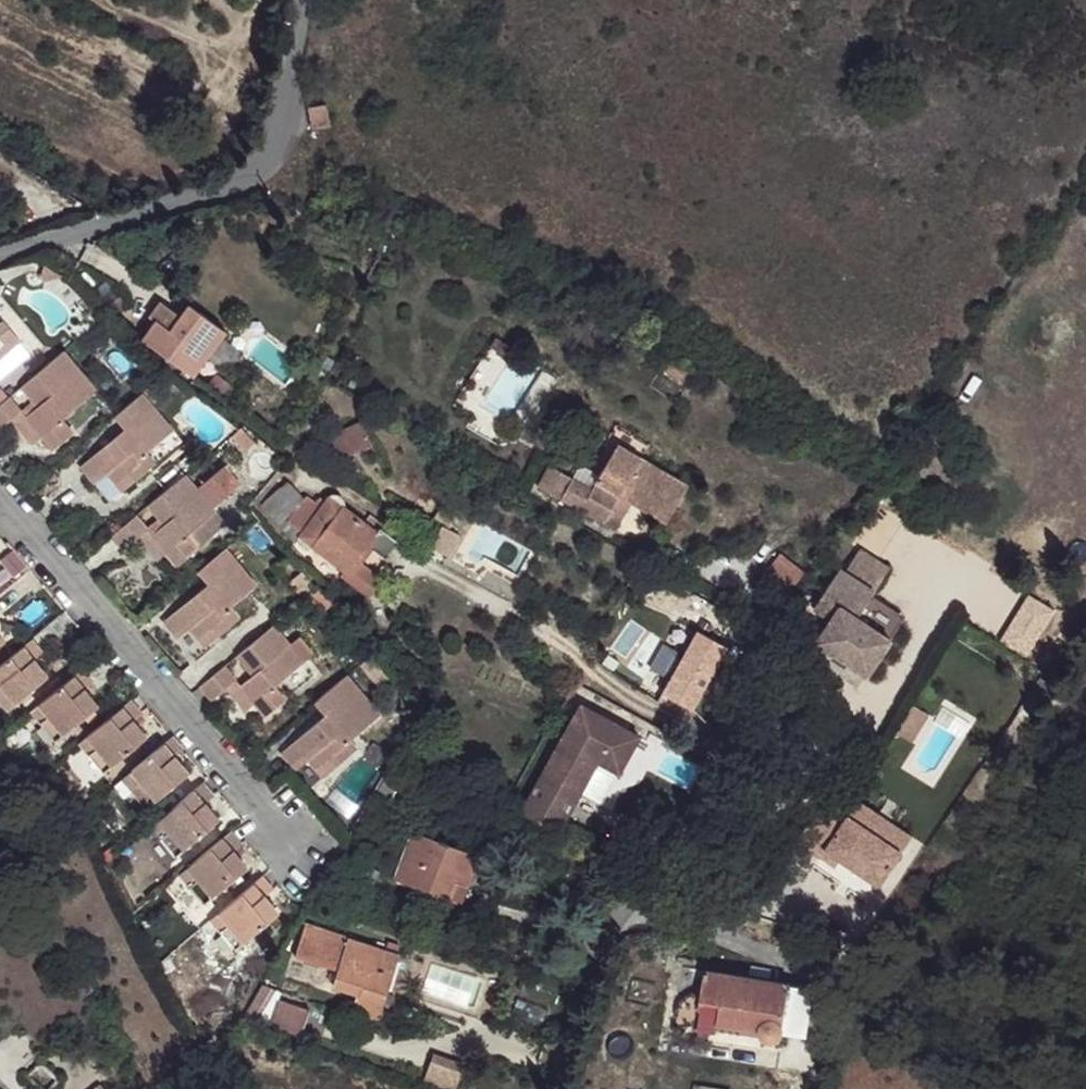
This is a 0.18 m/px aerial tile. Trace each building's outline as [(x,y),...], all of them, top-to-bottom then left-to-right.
[(44,264),(41,275),(44,281),(62,276),(44,264)] [(156,323),(143,341),(192,377),(225,331),(190,306),(182,317),(161,302),(150,318),(156,323)] [(9,351),(20,341),(4,321),(0,324),(0,358),(9,351)] [(16,359),(9,351),(0,358),(0,372),(16,359)] [(97,390),(64,351),(22,386),(38,406),(25,417),(42,437),(53,450),(73,433),(62,420),(97,390)] [(217,375),(207,387),(229,405),(239,393),(217,375)] [(154,406),(160,401),(148,387),(142,393),(154,406)] [(154,406),(142,393),(114,416),(125,428),(127,432),(122,436),(119,433),(80,466),(91,479),(104,469),(107,473),(116,483),(129,472),(135,480),(156,463),(147,452),(173,430),(154,406)] [(12,419),(21,412),(22,411),(9,397),(0,405),(0,429),(12,419)] [(21,412),(12,419),(33,444),(42,437),(25,417),(21,412)] [(330,437),(340,455),(369,441),(360,423),(330,437)] [(246,450),(253,443),(240,428),(232,436),(246,450)] [(631,503),(666,524),(688,486),(617,444),(599,476),(595,481),(596,482),(592,489),(574,478),(556,468),(543,488),(603,524),(623,491),(631,496),(628,501),(631,503)] [(556,468),(551,465),(538,486),(543,488),(556,468)] [(197,489),(185,475),(149,505),(165,524),(152,535),(166,552),(178,567),(198,550),(197,548),(187,536),(215,512),(216,511),(213,508),(227,496),(230,474),(224,466),(197,489)] [(579,470),(574,478),(592,489),(596,482),(595,481),(599,476),(585,467),(579,470)] [(104,469),(91,479),(95,484),(107,473),(104,469)] [(129,472),(116,483),(122,491),(135,480),(129,472)] [(240,485),(230,474),(227,496),(240,485)] [(399,542),(381,529),(380,528),(376,533),(365,524),(343,508),(343,501),(340,497),(338,496),(335,495),(331,496),(325,503),(319,498),(315,503),(305,496),(302,501),(286,483),(269,512),(293,542),(300,536),(301,537),(300,541),(301,543),(303,547),(308,548),(314,547),(348,572),(349,573),(357,561),(369,546),(386,559),(399,542)] [(631,496),(623,491),(603,524),(615,529),(631,503),(628,501),(631,496)] [(433,519),(449,528),(456,517),(440,507),(433,519)] [(215,512),(187,536),(197,548),(224,525),(224,523),(215,512)] [(149,529),(137,515),(112,536),(124,550),(139,537),(147,530),(149,529)] [(370,517),(365,524),(376,533),(380,528),(381,529),(383,526),(370,517)] [(460,536),(442,526),(430,547),(448,557),(460,536)] [(147,530),(139,537),(158,559),(166,552),(152,535),(147,530)] [(202,588),(163,621),(174,634),(187,624),(191,628),(199,638),(212,627),(219,635),(239,618),(231,607),(257,585),(226,548),(198,571),(210,586),(205,591),(202,588)] [(830,619),(815,642),(866,675),(890,639),(857,617),(866,604),(889,568),(859,550),(844,573),(839,570),(822,596),(838,607),(830,619)] [(784,597),(804,572),(781,553),(760,579),(784,597)] [(380,579),(357,561),(349,573),(348,572),(344,577),(368,595),(380,579)] [(303,574),(292,584),(305,600),(305,599),(316,590),(303,574)] [(305,599),(319,615),(333,604),(319,588),(316,590),(305,599)] [(838,607),(822,596),(814,608),(830,619),(838,607)] [(866,604),(857,617),(890,639),(898,626),(866,604)] [(644,658),(666,671),(686,636),(664,623),(644,658)] [(187,624),(174,634),(178,639),(191,628),(187,624)] [(289,645),(273,625),(237,656),(253,675),(240,686),(254,703),(265,717),(286,700),(275,686),(314,654),(299,637),(289,645)] [(212,627),(199,638),(206,646),(219,635),(212,627)] [(727,647),(697,630),(662,694),(692,710),(727,647)] [(0,666),(0,683),(4,688),(16,703),(48,676),(34,659),(43,652),(32,639),(0,666)] [(378,664),(371,655),(360,665),(367,674),(378,664)] [(199,687),(211,701),(227,688),(235,681),(236,680),(225,666),(199,687)] [(49,716),(40,723),(56,742),(84,718),(93,710),(99,705),(85,689),(93,682),(82,669),(39,705),(49,716)] [(280,753),(291,766),(304,755),(308,760),(316,769),(329,758),(336,766),(356,749),(349,741),(380,714),(346,675),(314,702),(325,715),(327,718),(322,722),(319,719),(280,753)] [(235,681),(227,688),(245,710),(254,703),(240,686),(235,681)] [(0,691),(0,700),(8,710),(16,703),(4,688),(0,691)] [(130,700),(87,736),(97,747),(89,755),(104,773),(146,737),(138,727),(142,723),(137,716),(141,713),(130,700)] [(625,763),(640,736),(581,704),(528,800),(566,820),(598,762),(604,751),(625,763)] [(912,704),(895,733),(912,742),(929,715),(912,704)] [(39,705),(31,712),(40,723),(49,716),(39,705)] [(98,715),(93,710),(84,718),(89,723),(98,715)] [(89,755),(97,747),(87,736),(79,743),(89,755)] [(172,737),(132,771),(142,783),(133,791),(148,808),(188,773),(180,763),(184,760),(178,754),(183,749),(172,737)] [(625,763),(604,751),(598,762),(619,774),(625,763)] [(295,770),(308,760),(304,755),(291,766),(295,770)] [(329,758),(316,769),(323,777),(336,766),(329,758)] [(133,791),(142,783),(132,771),(114,786),(124,799),(133,791)] [(408,794),(413,785),(389,771),(374,797),(388,805),(397,788),(408,794)] [(202,783),(160,819),(170,831),(161,838),(176,856),(219,819),(205,803),(213,796),(202,783)] [(566,820),(528,800),(521,813),(562,828),(566,820)] [(900,852),(911,837),(857,800),(846,816),(900,852)] [(839,860),(878,886),(900,852),(846,816),(835,801),(794,839),(835,867),(839,860)] [(160,819),(151,827),(161,838),(170,831),(160,819)] [(231,831),(188,867),(198,879),(190,886),(205,904),(247,868),(239,858),(244,854),(238,847),(242,844),(231,831)] [(414,831),(396,879),(454,903),(460,900),(477,855),(414,831)] [(188,867),(180,874),(190,886),(198,879),(188,867)] [(272,890),(261,877),(219,913),(229,924),(220,932),(235,950),(278,914),(264,897),(272,890)] [(219,913),(210,920),(220,932),(229,924),(219,913)] [(386,950),(306,924),(295,957),(339,970),(334,987),(358,994),(353,1009),(379,1019),(384,1003),(390,1005),(393,996),(387,993),(399,955),(397,954),(400,946),(389,942),(386,950)] [(806,1038),(814,987),(707,970),(697,1030),(719,1033),(720,1024),(762,1031),(765,1037),(769,1041),(771,1042),(778,1041),(782,1038),(784,1034),(806,1038)] [(267,1003),(274,991),(263,985),(256,996),(267,1003)] [(256,996),(244,1016),(255,1023),(267,1003),(256,996)] [(309,1010),(278,999),(269,1025),(300,1036),(309,1010)] [(200,1039),(195,1031),(186,1036),(184,1037),(184,1039),(185,1043),(188,1045),(190,1044),(200,1039)] [(424,1080),(449,1088),(455,1088),(461,1072),(431,1061),(424,1080)] [(68,1066),(58,1075),(61,1078),(71,1068),(68,1066)]
